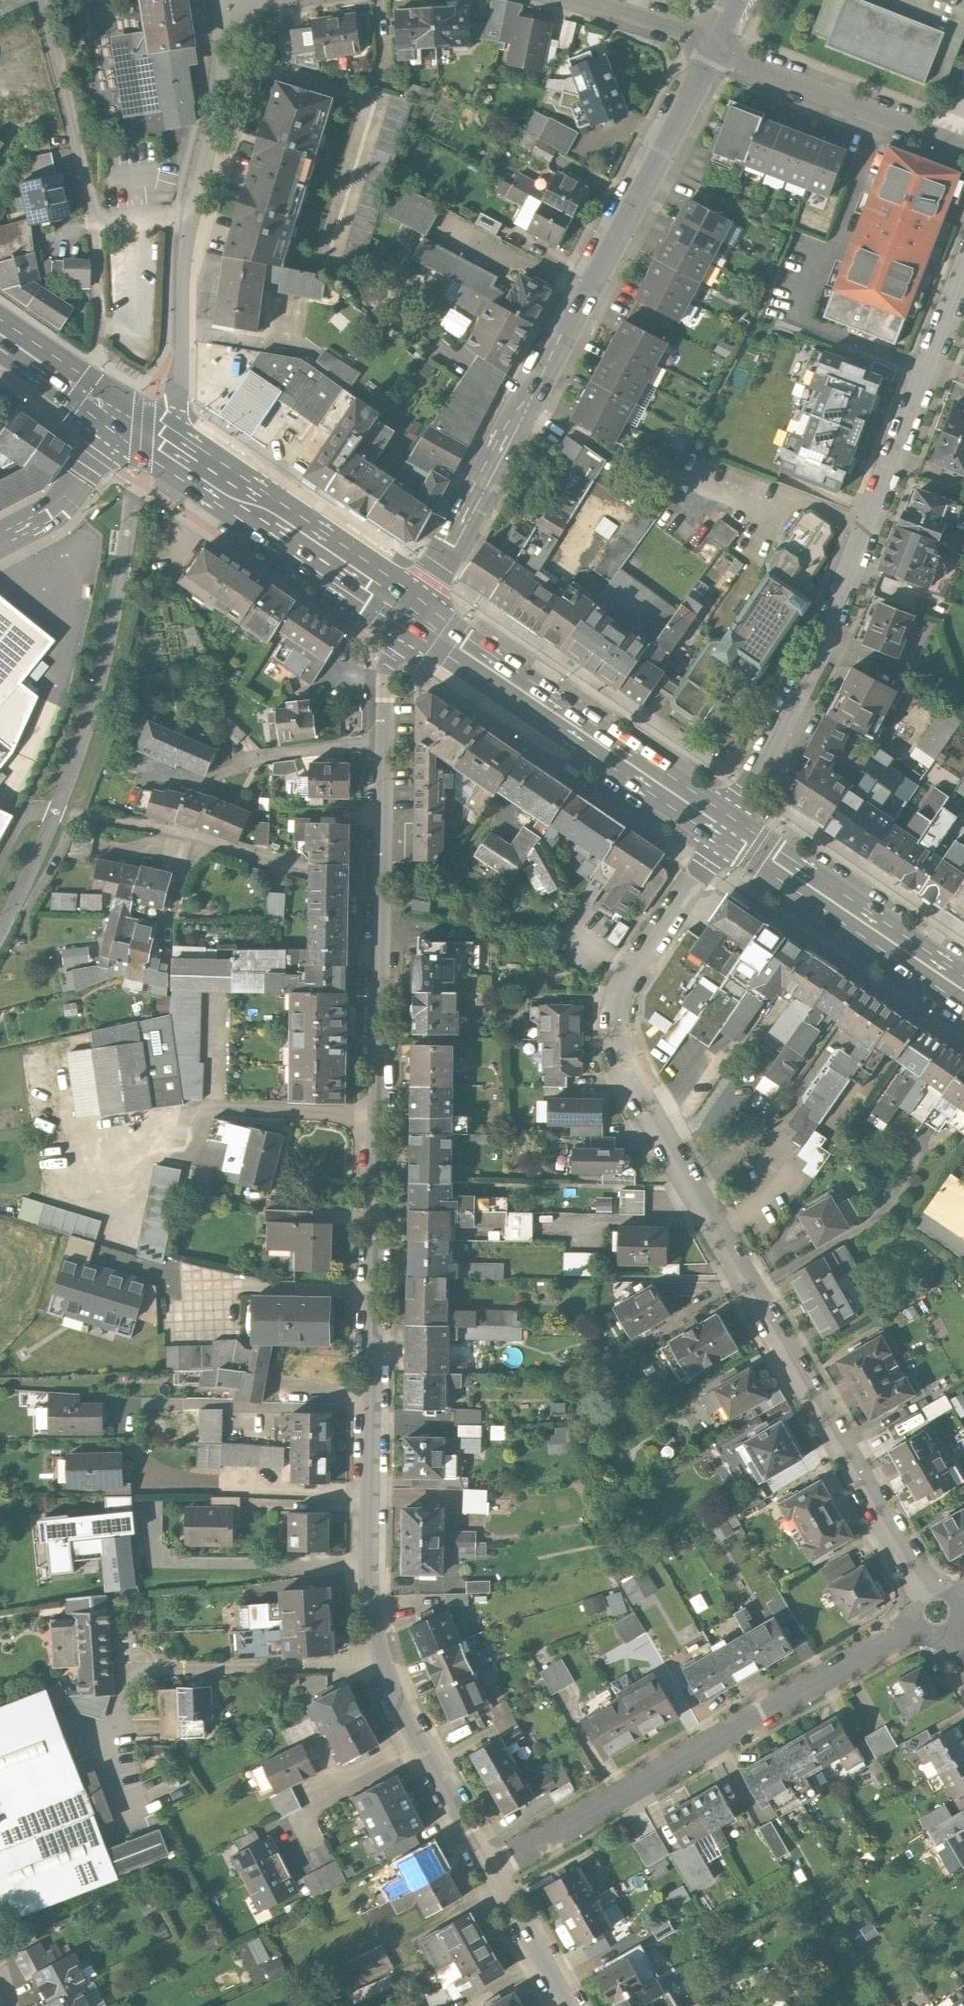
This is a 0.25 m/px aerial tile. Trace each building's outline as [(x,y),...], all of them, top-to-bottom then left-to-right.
[(142,31),(106,37),(117,120),(161,114),(163,131),(197,125),(188,69),(197,67),(194,52),(185,0),(163,0),(137,4),(142,31)] [(395,4),(398,63),(422,61),(422,48),(436,48),(434,0),(408,0),(408,4),(395,4)] [(436,48),(472,46),(471,20),(470,1),(457,1),(457,0),(434,0),(436,48)] [(507,0),(491,0),(486,19),(471,20),(472,46),(497,51),(499,39),(507,0)] [(519,16),(522,2),(510,0),(507,0),(499,39),(513,42),(519,16)] [(963,46),(963,0),(828,0),(812,39),(833,47),(829,54),(924,91),(928,82),(947,89),(963,46)] [(355,8),(311,14),(312,20),(315,47),(317,58),(361,51),(359,35),(356,12),(355,8)] [(369,10),(356,12),(359,35),(372,33),(369,10)] [(552,24),(519,16),(513,42),(508,64),(541,71),(543,60),(549,36),(552,24)] [(577,20),(566,17),(560,38),(558,46),(569,49),(577,20)] [(315,47),(312,20),(289,23),(290,30),(293,51),(315,47)] [(319,69),(317,58),(315,47),(293,51),(290,30),(276,31),(279,57),(319,69)] [(560,38),(549,36),(543,60),(554,62),(558,46),(560,38)] [(571,65),(582,94),(618,81),(607,51),(571,65)] [(618,81),(582,94),(594,125),(630,112),(618,81)] [(277,82),(250,170),(308,187),(335,99),(277,82)] [(433,89),(409,82),(405,95),(429,102),(433,89)] [(414,101),(392,94),(346,246),(368,252),(414,101)] [(735,156),(745,160),(764,113),(766,108),(732,94),(710,148),(716,150),(713,157),(732,164),(735,156)] [(538,137),(550,115),(535,107),(523,129),(538,137)] [(784,121),(764,113),(745,160),(765,168),(784,121)] [(578,130),(550,115),(538,137),(558,147),(566,152),(578,130)] [(765,168),(785,176),(804,129),(784,121),(765,168)] [(804,129),(785,176),(807,185),(826,137),(804,129)] [(550,162),(558,147),(538,137),(530,151),(550,162)] [(826,137),(807,185),(829,193),(847,145),(826,137)] [(49,139),(25,144),(27,153),(51,147),(49,139)] [(961,169),(888,141),(868,194),(941,222),(961,169)] [(15,182),(21,185),(57,178),(52,153),(31,158),(15,182)] [(250,170),(226,254),(266,259),(286,261),(308,187),(250,170)] [(520,170),(513,183),(544,199),(548,191),(533,184),(536,178),(520,170)] [(548,191),(544,199),(575,215),(590,187),(558,171),(548,191)] [(57,178),(21,185),(24,198),(16,199),(19,212),(27,210),(31,229),(71,220),(61,177),(57,178)] [(507,194),(513,183),(501,177),(495,188),(507,194)] [(540,206),(544,199),(513,183),(507,194),(506,197),(523,205),(526,199),(540,206)] [(440,204),(401,184),(385,215),(400,223),(424,235),(440,204)] [(721,200),(697,189),(693,199),(716,210),(721,200)] [(906,316),(941,222),(868,194),(832,288),(906,316)] [(675,216),(720,239),(731,218),(716,210),(693,199),(686,195),(675,216)] [(551,241),(559,245),(575,215),(544,199),(540,206),(528,230),(536,234),(534,239),(548,246),(551,241)] [(478,212),(468,207),(464,216),(474,220),(478,212)] [(480,212),(475,223),(496,234),(502,223),(480,212)] [(665,236),(710,259),(720,239),(675,216),(665,236)] [(392,246),(413,256),(424,235),(400,223),(393,237),(392,246)] [(35,257),(24,225),(0,230),(0,266),(35,257)] [(498,276),(424,235),(413,256),(462,282),(451,301),(483,317),(493,299),(487,296),(498,276)] [(699,279),(710,259),(665,236),(654,256),(699,279)] [(266,259),(226,254),(218,323),(257,328),(259,312),(263,279),(266,259)] [(689,299),(699,279),(654,256),(644,275),(689,299)] [(28,312),(43,290),(40,276),(36,261),(35,257),(0,266),(0,283),(3,295),(28,312)] [(266,259),(263,279),(278,281),(277,291),(321,297),(324,279),(314,271),(314,265),(286,261),(266,259)] [(94,264),(36,261),(40,276),(50,276),(64,283),(81,284),(81,291),(93,291),(94,264)] [(502,304),(533,321),(549,291),(519,274),(502,304)] [(679,320),(689,299),(644,275),(633,296),(639,299),(663,311),(679,320)] [(754,284),(750,293),(759,298),(764,288),(754,284)] [(895,343),(906,316),(832,288),(822,316),(840,322),(877,336),(895,343)] [(75,312),(43,290),(28,312),(60,334),(75,312)] [(493,299),(483,317),(466,346),(480,354),(507,373),(533,321),(502,304),(493,299)] [(663,311),(639,299),(627,322),(651,335),(663,311)] [(754,308),(743,302),(738,313),(748,318),(754,308)] [(611,339),(656,362),(666,343),(651,335),(627,322),(621,320),(611,339)] [(735,345),(721,338),(716,349),(729,356),(735,345)] [(645,383),(656,362),(611,339),(600,359),(645,383)] [(302,360),(261,353),(247,373),(249,374),(280,395),(282,396),(281,398),(335,435),(358,399),(348,392),(314,368),(302,360)] [(314,368),(348,392),(360,374),(326,353),(314,368)] [(872,374),(816,353),(795,409),(866,436),(887,379),(872,374)] [(507,373),(480,354),(460,385),(453,395),(431,428),(468,448),(507,373)] [(635,402),(645,383),(600,359),(590,378),(635,402)] [(875,364),(872,374),(887,379),(893,381),(897,371),(875,364)] [(280,395),(249,374),(233,397),(221,415),(253,436),(265,417),(280,395)] [(441,387),(453,395),(460,385),(448,377),(441,387)] [(624,421),(635,402),(590,378),(579,398),(624,421)] [(713,393),(703,387),(699,396),(709,401),(713,393)] [(955,394),(943,425),(963,433),(963,398),(955,394)] [(579,398),(568,420),(613,443),(624,421),(579,398)] [(358,399),(335,435),(329,444),(308,476),(330,492),(356,454),(378,420),(381,416),(358,399)] [(20,403),(0,432),(0,442),(27,461),(50,477),(75,441),(20,403)] [(844,494),(866,436),(795,409),(773,468),(844,494)] [(356,454),(373,466),(396,432),(378,420),(356,454)] [(430,430),(416,422),(409,433),(423,441),(430,430)] [(943,425),(931,458),(947,464),(944,470),(955,474),(958,467),(963,470),(963,433),(943,425)] [(468,448),(431,428),(430,430),(423,441),(417,448),(456,469),(468,448)] [(688,439),(678,433),(672,444),(682,450),(688,439)] [(594,480),(603,466),(606,462),(583,445),(528,537),(516,555),(536,570),(541,562),(594,480)] [(433,472),(450,481),(456,469),(417,448),(399,476),(423,491),(433,472)] [(373,466),(356,454),(330,492),(369,518),(392,485),(395,481),(373,466)] [(0,475),(0,490),(12,499),(47,482),(50,477),(27,461),(0,475)] [(571,583),(597,602),(626,562),(655,523),(666,508),(662,505),(603,466),(594,480),(638,509),(595,568),(580,570),(571,583)] [(423,491),(418,502),(433,512),(450,481),(433,472),(423,491)] [(594,480),(541,562),(571,583),(580,570),(595,568),(638,509),(594,480)] [(897,522),(938,538),(947,515),(958,519),(961,519),(963,519),(963,503),(912,484),(897,522)] [(418,502),(392,485),(369,518),(409,543),(417,542),(433,512),(418,502)] [(12,499),(0,490),(0,505),(12,499)] [(680,680),(669,695),(671,704),(692,719),(703,717),(711,706),(717,697),(716,687),(732,664),(745,673),(742,677),(755,685),(773,657),(769,655),(801,607),(804,610),(810,602),(815,594),(806,588),(809,584),(829,556),(827,543),(835,530),(834,520),(813,507),(802,509),(789,530),(785,530),(785,535),(784,536),(783,538),(775,540),(766,555),(767,563),(759,574),(720,634),(709,636),(680,680)] [(739,532),(717,516),(704,534),(724,548),(727,550),(739,532)] [(897,522),(879,569),(928,588),(935,570),(944,573),(949,559),(932,552),(938,538),(897,522)] [(514,527),(502,546),(516,555),(528,537),(514,527)] [(459,573),(489,594),(516,555),(502,546),(486,535),(459,573)] [(271,582),(209,540),(179,583),(242,625),(271,582)] [(489,594),(509,608),(536,570),(516,555),(489,594)] [(726,573),(736,581),(747,565),(737,558),(726,573)] [(509,608),(539,629),(571,583),(541,562),(536,570),(509,608)] [(597,602),(651,641),(654,636),(657,638),(683,603),(626,562),(597,602)] [(298,601),(271,582),(242,625),(269,644),(279,629),(298,601)] [(539,629),(565,647),(597,602),(571,583),(539,629)] [(651,641),(619,685),(643,703),(656,685),(666,671),(658,665),(668,652),(670,654),(705,605),(689,594),(683,603),(657,638),(654,636),(651,641)] [(916,612),(880,598),(862,642),(899,657),(916,612)] [(347,634),(298,601),(279,629),(289,636),(328,662),(347,634)] [(53,644),(0,602),(0,764),(15,749),(37,698),(18,685),(53,644)] [(619,685),(651,641),(597,602),(565,647),(619,685)] [(328,662),(289,636),(273,659),(312,685),(328,662)] [(233,659),(222,650),(214,661),(225,670),(233,659)] [(852,661),(826,709),(853,723),(872,734),(898,685),(852,661)] [(664,691),(669,695),(680,680),(674,676),(666,671),(656,685),(664,691)] [(414,693),(413,729),(435,745),(454,758),(481,719),(432,685),(428,683),(423,683),(419,685),(416,689),(414,693)] [(312,700),(287,702),(287,710),(269,712),(272,739),(280,738),(280,743),(318,739),(315,715),(313,715),(312,700)] [(963,718),(945,705),(917,745),(935,757),(963,718)] [(803,752),(810,756),(829,768),(853,723),(826,709),(803,752)] [(212,720),(237,743),(246,733),(222,710),(212,720)] [(139,717),(125,712),(119,731),(134,735),(139,717)] [(178,760),(208,773),(219,749),(148,718),(135,748),(176,766),(178,760)] [(481,719),(454,758),(482,778),(463,803),(478,813),(499,784),(523,750),(481,719)] [(435,745),(413,729),(414,769),(415,819),(416,861),(435,861),(444,852),(443,814),(456,814),(463,818),(470,809),(455,799),(453,761),(436,761),(435,745)] [(866,769),(854,786),(880,803),(891,787),(908,799),(919,783),(902,771),(904,769),(890,759),(894,753),(881,745),(876,753),(872,751),(862,766),(866,769)] [(523,750),(499,784),(541,813),(551,819),(574,785),(523,750)] [(821,824),(849,782),(829,768),(810,756),(781,798),(821,824)] [(294,760),(272,763),(272,774),(287,775),(298,772),(294,760)] [(298,776),(298,797),(350,799),(351,762),(307,761),(307,776),(298,776)] [(287,775),(272,774),(270,806),(280,807),(282,790),(286,791),(287,775)] [(821,824),(869,858),(895,817),(897,815),(880,803),(854,786),(849,782),(821,824)] [(935,784),(919,807),(933,817),(944,801),(949,794),(935,784)] [(574,785),(551,819),(557,825),(578,838),(574,845),(586,853),(591,847),(596,851),(593,857),(585,857),(577,870),(589,877),(593,872),(626,822),(574,785)] [(145,814),(152,790),(140,786),(133,811),(145,814)] [(174,817),(195,824),(208,794),(185,786),(183,790),(168,786),(165,789),(153,786),(152,790),(145,814),(173,821),(174,817)] [(195,824),(236,842),(249,813),(234,806),(208,794),(195,824)] [(895,875),(919,891),(945,853),(934,845),(959,811),(944,801),(933,817),(895,875)] [(869,858),(895,875),(933,817),(919,807),(907,825),(895,817),(869,858)] [(0,808),(0,838),(12,816),(0,808)] [(551,819),(541,813),(532,827),(524,822),(511,842),(492,830),(476,855),(514,878),(527,857),(551,819)] [(349,818),(295,817),(295,836),(303,836),(302,845),(307,845),(308,857),(348,858),(349,818)] [(557,825),(551,819),(527,857),(549,892),(568,882),(549,849),(557,835),(556,828),(557,825)] [(268,821),(255,821),(254,843),(268,843),(268,821)] [(668,850),(626,822),(593,872),(607,881),(602,887),(610,892),(603,902),(623,916),(630,907),(638,913),(646,910),(668,876),(667,867),(659,862),(668,850)] [(944,908),(963,880),(963,866),(960,863),(963,857),(963,839),(958,835),(945,853),(919,891),(944,908)] [(307,869),(307,876),(347,877),(347,870),(348,858),(308,857),(307,869)] [(139,867),(98,858),(94,877),(116,882),(110,909),(128,913),(130,907),(135,885),(139,867)] [(139,867),(135,885),(168,892),(171,874),(139,867)] [(347,877),(307,876),(306,915),(347,917),(347,877)] [(944,908),(951,913),(963,922),(963,880),(944,908)] [(164,908),(168,892),(135,885),(130,907),(145,910),(146,904),(164,908)] [(267,889),(265,924),(283,925),(285,890),(267,889)] [(77,893),(52,892),(51,907),(76,908),(77,893)] [(728,892),(699,935),(691,946),(728,972),(764,917),(728,892)] [(102,894),(80,894),(80,908),(102,908),(102,894)] [(138,915),(128,913),(110,909),(99,955),(126,962),(138,915)] [(157,920),(138,915),(126,962),(123,975),(169,987),(170,969),(160,967),(164,946),(151,943),(157,920)] [(347,917),(306,915),(306,962),(346,962),(347,917)] [(728,972),(748,987),(751,983),(787,930),(764,917),(728,972)] [(651,980),(667,992),(689,960),(684,957),(686,954),(691,946),(699,935),(688,928),(651,980)] [(784,982),(809,946),(787,930),(751,983),(767,994),(773,998),(784,982)] [(417,938),(417,953),(454,953),(454,938),(417,938)] [(171,945),(170,969),(169,987),(169,990),(172,990),(202,991),(232,992),(233,947),(171,945)] [(695,969),(703,974),(719,985),(728,972),(691,946),(686,954),(699,963),(695,969)] [(770,1030),(786,1041),(838,966),(809,946),(784,982),(804,996),(801,1000),(794,996),(770,1030)] [(88,947),(62,949),(63,962),(89,960),(88,947)] [(305,947),(233,947),(232,992),(291,992),(306,992),(306,962),(305,947)] [(414,953),(413,992),(454,992),(477,993),(492,993),(492,974),(454,973),(454,953),(417,953),(414,953)] [(123,975),(126,962),(99,955),(96,963),(72,967),(75,990),(106,978),(123,975)] [(346,962),(306,962),(306,992),(345,992),(346,962)] [(838,966),(786,1041),(803,1053),(822,1026),(828,1030),(832,1024),(828,1021),(831,1016),(839,1021),(865,984),(838,966)] [(748,987),(728,972),(719,985),(739,1000),(748,987)] [(670,1055),(687,1032),(719,985),(703,974),(654,1044),(670,1055)] [(735,1041),(767,994),(751,983),(748,987),(739,1000),(719,1030),(735,1041)] [(842,1047),(831,1063),(850,1076),(898,1007),(865,984),(839,1021),(845,1025),(841,1030),(855,1040),(858,1034),(861,1036),(850,1053),(842,1047)] [(739,1000),(719,985),(687,1032),(708,1046),(719,1030),(739,1000)] [(172,997),(171,1013),(183,1099),(203,1100),(205,1063),(200,1063),(202,991),(172,990),(172,997)] [(291,992),(291,1026),(345,1026),(345,992),(306,992),(291,992)] [(413,992),(413,1034),(458,1035),(459,1013),(454,1013),(454,992),(413,992)] [(492,993),(477,993),(476,1005),(492,1005),(492,993)] [(171,1013),(172,997),(157,997),(156,1017),(171,1013)] [(63,1004),(65,1016),(77,1014),(76,1002),(63,1004)] [(540,1038),(582,1037),(582,1003),(531,1003),(531,1016),(540,1022),(540,1038)] [(887,1050),(896,1056),(920,1021),(898,1007),(850,1076),(862,1086),(887,1050)] [(139,1020),(142,1040),(152,1109),(183,1105),(183,1099),(171,1013),(156,1017),(139,1020)] [(142,1040),(139,1020),(90,1030),(93,1047),(142,1040)] [(883,1128),(900,1105),(946,1039),(920,1021),(896,1056),(908,1065),(903,1072),(900,1070),(867,1116),(883,1128)] [(345,1026),(291,1026),(291,1063),(345,1064),(345,1026)] [(582,1037),(540,1038),(540,1048),(533,1055),(540,1062),(540,1075),(543,1075),(567,1075),(582,1075),(582,1037)] [(922,1121),(963,1061),(963,1051),(946,1039),(900,1105),(922,1121)] [(93,1047),(67,1051),(77,1119),(152,1109),(142,1040),(93,1047)] [(410,1041),(409,1083),(451,1084),(452,1042),(410,1041)] [(803,1053),(786,1041),(764,1073),(784,1087),(806,1056),(803,1053)] [(922,1121),(931,1127),(938,1132),(947,1121),(963,1133),(963,1061),(922,1121)] [(291,1063),(291,1103),(345,1103),(345,1064),(291,1063)] [(821,1121),(850,1076),(831,1063),(805,1098),(817,1106),(811,1114),(821,1121)] [(567,1075),(543,1075),(543,1086),(567,1086),(567,1075)] [(409,1083),(408,1129),(451,1130),(468,1130),(469,1114),(450,1114),(451,1084),(409,1083)] [(508,1087),(497,1087),(497,1101),(508,1101),(508,1087)] [(549,1095),(548,1122),(572,1123),(602,1123),(602,1096),(549,1095)] [(804,1146),(814,1130),(821,1121),(811,1114),(817,1106),(805,1098),(788,1123),(799,1130),(793,1139),(804,1146)] [(282,1135),(213,1119),(202,1165),(217,1168),(215,1180),(269,1193),(282,1135)] [(602,1123),(572,1123),(572,1135),(591,1135),(602,1135),(602,1123)] [(408,1129),(407,1177),(450,1179),(451,1130),(408,1129)] [(825,1138),(814,1130),(804,1146),(798,1154),(807,1161),(800,1170),(811,1177),(829,1152),(820,1146),(825,1138)] [(494,1134),(470,1134),(470,1138),(479,1138),(479,1143),(494,1144),(494,1134)] [(602,1135),(591,1135),(591,1145),(615,1145),(615,1135),(602,1135)] [(591,1145),(572,1144),(571,1152),(570,1153),(568,1155),(568,1157),(568,1160),(569,1162),(571,1164),(571,1170),(603,1171),(636,1172),(628,1163),(630,1161),(630,1158),(629,1155),(627,1153),(625,1152),(623,1151),(623,1145),(615,1145),(591,1145)] [(181,1169),(154,1164),(136,1254),(142,1256),(162,1262),(164,1253),(181,1169)] [(636,1172),(603,1171),(603,1183),(636,1184),(636,1172)] [(953,1172),(917,1224),(963,1256),(963,1180),(953,1172)] [(407,1177),(407,1207),(475,1209),(475,1194),(457,1193),(457,1197),(449,1197),(450,1179),(407,1177)] [(645,1189),(620,1189),(620,1214),(645,1214),(645,1189)] [(812,1209),(801,1216),(805,1223),(813,1238),(819,1248),(864,1222),(851,1198),(842,1203),(834,1189),(808,1203),(812,1209)] [(475,1194),(475,1209),(506,1210),(507,1195),(475,1194)] [(71,1235),(94,1242),(101,1221),(25,1197),(18,1218),(71,1235)] [(406,1236),(449,1238),(449,1219),(456,1219),(456,1224),(474,1224),(475,1209),(407,1207),(406,1236)] [(267,1209),(266,1223),(297,1224),(297,1209),(267,1209)] [(474,1224),(506,1225),(506,1210),(475,1209),(474,1224)] [(533,1210),(506,1210),(506,1225),(505,1239),(532,1240),(533,1210)] [(297,1224),(266,1223),(266,1249),(295,1249),(294,1270),(331,1271),(332,1224),(297,1224)] [(668,1225),(618,1224),(618,1261),(653,1262),(668,1262),(668,1225)] [(90,1258),(94,1242),(71,1235),(67,1251),(90,1258)] [(406,1236),(405,1274),(448,1275),(504,1276),(504,1262),(448,1261),(449,1238),(406,1236)] [(845,1244),(790,1276),(823,1335),(859,1315),(838,1278),(858,1267),(845,1244)] [(90,1258),(67,1251),(51,1310),(135,1333),(151,1275),(90,1258)] [(598,1274),(598,1252),(563,1251),(563,1274),(598,1274)] [(668,1262),(653,1262),(653,1275),(679,1276),(679,1262),(668,1262)] [(448,1275),(405,1274),(405,1323),(458,1324),(476,1324),(476,1310),(447,1309),(448,1275)] [(653,1281),(613,1304),(618,1313),(614,1315),(622,1328),(625,1326),(631,1337),(672,1313),(653,1281)] [(252,1295),(251,1342),(272,1342),(331,1344),(333,1297),(252,1295)] [(521,1310),(476,1310),(476,1324),(521,1325),(521,1310)] [(670,1341),(689,1375),(738,1347),(717,1310),(668,1338),(670,1341)] [(458,1324),(405,1323),(404,1371),(447,1372),(448,1336),(458,1336),(458,1324)] [(458,1324),(458,1336),(521,1337),(521,1325),(476,1324),(458,1324)] [(883,1333),(836,1359),(853,1389),(890,1368),(883,1357),(894,1351),(883,1333)] [(249,1353),(250,1348),(246,1348),(237,1337),(216,1338),(215,1343),(167,1344),(168,1368),(174,1368),(231,1367),(247,1369),(249,1353)] [(680,1381),(689,1375),(670,1341),(660,1347),(680,1381)] [(271,1355),(272,1342),(251,1342),(250,1348),(249,1353),(271,1355)] [(271,1355),(249,1353),(247,1369),(231,1367),(174,1368),(174,1385),(236,1387),(234,1397),(262,1401),(271,1355)] [(751,1364),(712,1386),(713,1389),(701,1396),(710,1410),(721,1404),(729,1418),(757,1402),(769,1395),(751,1364)] [(896,1379),(890,1368),(853,1389),(871,1420),(918,1393),(906,1373),(896,1379)] [(447,1372),(404,1371),(403,1408),(425,1408),(425,1414),(435,1414),(435,1408),(446,1408),(447,1386),(461,1387),(461,1372),(447,1372)] [(769,1395),(757,1402),(763,1412),(785,1399),(779,1389),(769,1395)] [(79,1393),(47,1391),(46,1434),(102,1433),(102,1402),(78,1400),(79,1393)] [(946,1395),(923,1409),(929,1420),(953,1407),(946,1395)] [(550,1402),(550,1414),(566,1414),(565,1402),(550,1402)] [(222,1410),(170,1408),(168,1440),(221,1442),(222,1410)] [(481,1408),(455,1408),(454,1425),(458,1425),(481,1425),(481,1408)] [(330,1412),(291,1412),(290,1446),(333,1446),(333,1429),(330,1429),(330,1412)] [(782,1417),(743,1440),(765,1477),(804,1455),(782,1417)] [(481,1425),(458,1425),(458,1435),(481,1435),(481,1425)] [(574,1426),(555,1428),(556,1433),(547,1434),(549,1454),(577,1451),(574,1426)] [(890,1449),(901,1469),(934,1450),(928,1438),(931,1436),(927,1428),(890,1449)] [(458,1435),(405,1433),(404,1475),(413,1475),(459,1476),(460,1452),(480,1452),(481,1435),(458,1435)] [(285,1446),(221,1442),(220,1464),(283,1468),(285,1446)] [(333,1446),(290,1446),(290,1482),(329,1482),(329,1462),(333,1462),(333,1446)] [(934,1450),(901,1469),(918,1499),(930,1492),(933,1497),(963,1480),(963,1478),(956,1464),(950,1467),(939,1447),(934,1450)] [(121,1451),(64,1453),(65,1486),(104,1485),(122,1484),(121,1451)] [(459,1476),(413,1475),(413,1487),(463,1487),(459,1476)] [(792,1517),(799,1529),(834,1509),(828,1498),(833,1495),(822,1476),(800,1489),(798,1485),(776,1498),(788,1519),(792,1517)] [(122,1484),(104,1485),(105,1498),(131,1497),(131,1483),(122,1484)] [(488,1488),(463,1487),(463,1512),(487,1513),(488,1488)] [(211,1496),(211,1505),(233,1505),(232,1526),(239,1527),(239,1496),(211,1496)] [(105,1512),(131,1510),(131,1497),(105,1498),(105,1512)] [(711,1513),(719,1526),(728,1521),(742,1513),(734,1500),(711,1513)] [(184,1505),(184,1543),(232,1544),(232,1526),(233,1505),(211,1505),(184,1505)] [(444,1506),(402,1506),(401,1540),(477,1541),(477,1531),(444,1531),(444,1506)] [(932,1526),(950,1558),(963,1551),(963,1508),(932,1526)] [(840,1519),(834,1509),(799,1529),(806,1540),(801,1543),(814,1565),(836,1552),(833,1548),(856,1535),(845,1516),(840,1519)] [(134,1533),(131,1510),(105,1512),(66,1516),(66,1513),(43,1516),(44,1519),(36,1519),(39,1542),(46,1542),(49,1575),(74,1572),(73,1557),(99,1554),(103,1591),(135,1587),(129,1534),(134,1533)] [(288,1511),(288,1551),(329,1551),(329,1511),(288,1511)] [(719,1526),(712,1531),(718,1542),(735,1532),(728,1521),(719,1526)] [(477,1541),(401,1540),(401,1572),(415,1573),(415,1579),(437,1579),(437,1573),(444,1573),(444,1564),(460,1564),(460,1557),(477,1557),(477,1554),(477,1541)] [(477,1541),(477,1554),(486,1554),(487,1541),(477,1541)] [(849,1553),(820,1569),(827,1581),(855,1564),(849,1553)] [(865,1563),(828,1584),(848,1620),(857,1614),(860,1619),(879,1608),(876,1603),(885,1597),(883,1594),(885,1593),(878,1580),(876,1581),(865,1563)] [(620,1581),(634,1603),(658,1589),(645,1567),(620,1581)] [(490,1580),(467,1581),(468,1593),(490,1592),(490,1580)] [(330,1587),(279,1590),(279,1601),(246,1603),(247,1629),(281,1627),(332,1624),(330,1587)] [(624,1589),(609,1592),(613,1612),(628,1608),(624,1589)] [(468,1593),(444,1593),(444,1604),(468,1604),(468,1593)] [(586,1598),(591,1614),(606,1609),(601,1594),(586,1598)] [(768,1602),(775,1614),(780,1624),(794,1616),(782,1594),(768,1602)] [(76,1665),(78,1695),(112,1693),(106,1597),(64,1600),(65,1617),(49,1618),(52,1667),(76,1665)] [(765,1666),(795,1649),(780,1624),(775,1614),(753,1627),(748,1619),(751,1617),(745,1606),(734,1612),(745,1631),(765,1666)] [(449,1608),(408,1627),(421,1656),(463,1639),(449,1608)] [(613,1621),(625,1643),(646,1631),(634,1610),(613,1621)] [(332,1624),(281,1627),(283,1655),(333,1653),(332,1624)] [(232,1658),(283,1655),(281,1627),(247,1629),(230,1629),(232,1658)] [(711,1644),(714,1649),(733,1684),(765,1666),(745,1631),(727,1641),(724,1636),(711,1644)] [(421,1656),(436,1689),(477,1671),(463,1639),(421,1656)] [(733,1684),(714,1649),(696,1659),(694,1656),(681,1664),(702,1702),(733,1684)] [(561,1658),(538,1671),(552,1693),(574,1680),(561,1658)] [(923,1664),(899,1678),(907,1691),(895,1698),(907,1719),(943,1699),(923,1664)] [(477,1671),(436,1689),(450,1721),(491,1703),(477,1671)] [(656,1673),(617,1695),(643,1737),(681,1715),(656,1673)] [(278,1676),(279,1685),(299,1684),(299,1675),(278,1676)] [(44,1688),(54,1710),(67,1705),(65,1690),(62,1690),(58,1682),(44,1688)] [(325,1731),(362,1712),(347,1682),(332,1689),(331,1686),(316,1693),(318,1697),(306,1703),(310,1710),(307,1711),(312,1720),(315,1719),(322,1733),(325,1731)] [(157,1687),(160,1738),(203,1736),(202,1719),(212,1718),(210,1685),(157,1687)] [(0,1705),(0,1820),(83,1788),(79,1776),(54,1710),(44,1688),(0,1705)] [(617,1695),(579,1717),(604,1760),(643,1737),(617,1695)] [(507,1700),(491,1709),(496,1719),(510,1711),(513,1710),(507,1700)] [(510,1711),(496,1719),(492,1721),(500,1736),(518,1726),(510,1711)] [(362,1712),(325,1731),(336,1752),(332,1755),(336,1763),(340,1760),(341,1764),(354,1757),(358,1763),(371,1756),(367,1750),(379,1744),(362,1712)] [(837,1713),(803,1733),(823,1767),(840,1757),(851,1776),(868,1766),(857,1746),(837,1713)] [(886,1724),(865,1737),(867,1740),(877,1757),(898,1745),(886,1724)] [(916,1750),(932,1776),(939,1772),(963,1757),(963,1733),(960,1725),(934,1740),(916,1750)] [(500,1736),(507,1747),(525,1737),(518,1726),(500,1736)] [(916,1750),(934,1740),(927,1728),(905,1741),(912,1752),(916,1750)] [(772,1751),(802,1802),(817,1793),(807,1776),(823,1767),(803,1733),(772,1751)] [(500,1736),(469,1754),(487,1785),(518,1767),(507,1747),(500,1736)] [(867,1740),(857,1746),(868,1766),(879,1760),(877,1757),(867,1740)] [(302,1743),(260,1764),(275,1794),(290,1786),(317,1773),(302,1743)] [(772,1751),(741,1769),(763,1807),(771,1802),(779,1816),(802,1802),(772,1751)] [(939,1772),(955,1798),(963,1794),(963,1795),(963,1757),(939,1772)] [(518,1767),(487,1785),(506,1816),(536,1798),(530,1787),(518,1767)] [(94,1770),(79,1776),(83,1788),(98,1825),(114,1819),(94,1770)] [(889,1780),(883,1770),(875,1775),(881,1785),(889,1780)] [(405,1771),(362,1793),(371,1812),(414,1791),(405,1771)] [(530,1787),(536,1798),(557,1785),(550,1774),(530,1787)] [(570,1782),(549,1794),(555,1803),(575,1792),(570,1782)] [(735,1818),(716,1783),(690,1798),(709,1832),(720,1850),(731,1844),(720,1826),(735,1818)] [(290,1786),(275,1794),(269,1797),(279,1817),(300,1806),(290,1786)] [(0,1820),(0,1914),(3,1922),(118,1878),(116,1873),(107,1848),(98,1825),(83,1788),(0,1820)] [(414,1791),(371,1812),(380,1829),(423,1808),(414,1791)] [(694,1841),(709,1832),(690,1798),(664,1813),(683,1846),(670,1853),(691,1890),(715,1877),(694,1841)] [(920,1819),(927,1831),(952,1816),(945,1804),(920,1819)] [(423,1808),(380,1829),(389,1848),(391,1847),(423,1831),(432,1826),(423,1808)] [(963,1829),(963,1809),(952,1816),(927,1831),(935,1845),(948,1837),(963,1829)] [(772,1821),(760,1828),(777,1858),(789,1851),(772,1821)] [(157,1829),(107,1848),(116,1873),(167,1854),(157,1829)] [(246,1850),(267,1840),(262,1829),(241,1839),(246,1850)] [(963,1864),(963,1829),(948,1837),(963,1864)] [(657,1830),(633,1843),(647,1866),(670,1853),(657,1830)] [(428,1842),(423,1831),(391,1847),(396,1858),(428,1842)] [(246,1850),(240,1853),(254,1881),(293,1862),(279,1834),(267,1840),(246,1850)] [(433,1844),(396,1864),(402,1875),(382,1886),(390,1901),(447,1870),(433,1844)] [(348,1881),(336,1856),(325,1861),(337,1887),(348,1881)] [(337,1887),(325,1861),(313,1867),(325,1892),(337,1887)] [(293,1862),(254,1881),(268,1908),(307,1889),(293,1862)] [(854,1862),(846,1865),(851,1874),(858,1870),(854,1862)] [(544,1887),(561,1915),(613,1885),(604,1868),(585,1878),(579,1867),(544,1887)] [(447,1870),(390,1901),(397,1913),(413,1905),(415,1898),(425,1917),(462,1896),(447,1870)] [(613,1885),(561,1915),(580,1946),(590,1940),(592,1944),(606,1936),(603,1932),(614,1926),(602,1906),(620,1896),(613,1885)] [(450,1952),(482,1934),(469,1911),(437,1929),(450,1952)] [(679,1933),(669,1914),(648,1927),(659,1945),(679,1933)] [(164,1923),(153,1929),(160,1942),(171,1936),(164,1923)] [(433,1969),(453,1958),(450,1952),(437,1929),(417,1939),(433,1969)] [(213,1930),(198,1938),(205,1951),(219,1943),(213,1930)] [(482,1934),(450,1952),(453,1958),(463,1976),(496,1958),(482,1934)] [(32,1978),(52,1967),(40,1943),(13,1957),(26,1981),(32,1978)] [(382,1944),(336,1968),(348,1991),(394,1967),(382,1944)] [(687,1946),(677,1952),(685,1964),(694,1958),(687,1946)] [(594,1974),(612,2005),(658,1979),(685,1964),(677,1952),(675,1947),(635,1970),(626,1956),(594,1974)] [(52,1967),(32,1978),(45,2003),(82,1984),(89,1981),(75,1955),(52,1967)] [(463,1976),(446,1986),(454,2001),(506,1972),(497,1957),(496,1958),(463,1976)] [(453,1958),(433,1969),(443,1987),(446,1986),(463,1976),(453,1958)] [(279,1959),(263,1967),(270,1980),(286,1972),(279,1959)] [(391,1975),(350,1994),(354,2005),(396,1986),(391,1975)] [(613,2005),(655,2005),(652,2001),(666,1993),(658,1979),(612,2005),(613,2005)] [(82,1984),(45,2003),(41,2005),(93,2005),(82,1984)] [(935,2005),(949,2005),(963,1995),(963,1992),(960,1987),(935,2005)] [(490,2005),(522,2005),(514,1992),(490,2005)] [(949,2005),(963,2005),(963,1995),(949,2005)]
